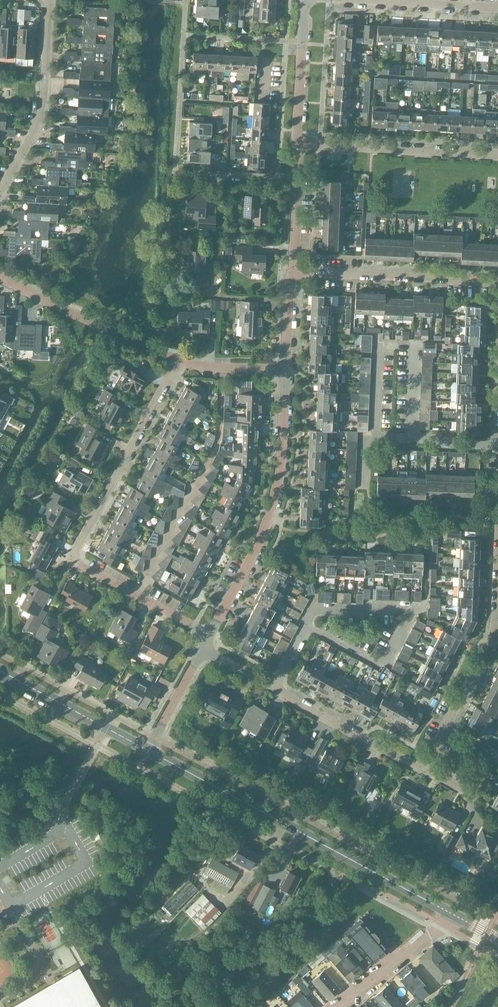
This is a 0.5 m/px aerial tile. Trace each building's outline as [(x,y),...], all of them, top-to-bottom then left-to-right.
[(253,8),(275,9),(276,4),(277,4),(279,3),(279,0),(260,0),(260,3),(254,2),(253,8)] [(197,3),(196,17),(219,18),(219,12),(220,5),(197,3)] [(85,7),(84,20),(80,20),(80,19),(68,18),(67,24),(84,25),(114,27),(115,9),(85,7)] [(275,9),(253,8),(253,20),(275,22),(275,9)] [(338,36),(353,37),(356,37),(364,38),(364,31),(357,30),(357,31),(354,31),(354,24),(345,24),(346,21),(336,20),(335,32),(338,32),(338,36)] [(390,41),(390,50),(396,50),(402,51),(403,42),(404,26),(404,23),(395,23),(395,26),(391,26),(390,41)] [(16,58),(17,29),(6,28),(6,25),(0,25),(0,57),(16,58)] [(84,25),(83,39),(78,38),(79,37),(66,36),(66,42),(82,44),(113,46),(113,44),(113,41),(114,27),(84,25)] [(365,25),(364,31),(364,38),(368,38),(374,38),(374,26),(365,25)] [(390,50),(390,41),(391,26),(378,25),(377,40),(384,41),(384,50),(390,50)] [(17,29),(16,58),(34,59),(36,30),(26,29),(27,26),(24,26),(17,26),(17,29)] [(403,42),(415,43),(416,27),(404,26),(403,42)] [(428,43),(429,28),(416,27),(415,43),(415,51),(427,52),(428,43)] [(429,28),(428,43),(434,44),(434,50),(440,50),(440,44),(441,29),(429,28)] [(440,44),(440,50),(445,50),(445,44),(453,45),(453,29),(441,29),(440,44)] [(460,52),(465,52),(466,30),(453,29),(453,45),(460,45),(460,52)] [(470,50),(477,51),(478,31),(466,30),(465,52),(470,53),(470,50)] [(483,55),(489,56),(491,32),(478,31),(477,51),(484,51),(483,55)] [(497,48),(497,32),(491,32),(489,56),(495,56),(496,48),(497,48)] [(335,40),(334,48),(337,48),(353,49),(353,43),(356,43),(356,37),(353,37),(338,36),(338,40),(335,40)] [(65,54),(65,60),(68,61),(70,61),(81,62),(112,64),(113,46),(82,44),(82,56),(77,56),(77,53),(65,52),(65,54)] [(334,48),(334,56),(337,57),(336,61),(356,62),(357,56),(352,56),(353,49),(337,48),(334,48)] [(193,68),(193,73),(206,73),(206,69),(207,54),(194,53),(193,68)] [(207,54),(206,69),(212,69),(212,77),(218,77),(218,70),(219,54),(207,54)] [(223,70),(231,71),(232,55),(219,54),(218,70),(218,77),(223,77),(223,70)] [(236,80),(243,80),(244,56),(232,55),(231,71),(237,71),(236,80)] [(244,56),(243,80),(249,80),(250,72),(256,72),(257,57),(244,56)] [(336,61),(336,73),(351,74),(352,67),(356,68),(356,62),(336,61)] [(81,62),(80,74),(76,74),(76,73),(64,72),(63,78),(80,80),(111,82),(112,65),(112,64),(81,62)] [(388,69),(388,74),(395,75),(401,75),(401,64),(389,63),(388,69)] [(431,66),(430,77),(431,77),(438,77),(438,72),(439,64),(431,63),(431,66)] [(336,73),(335,86),(350,87),(351,74),(336,73)] [(375,78),(374,89),(387,89),(387,85),(388,78),(381,78),(375,78)] [(400,86),(400,90),(412,91),(413,80),(406,80),(401,79),(400,86)] [(75,91),(75,90),(73,88),(64,87),(63,90),(62,97),(79,98),(109,100),(111,82),(80,80),(79,89),(80,89),(80,91),(75,91)] [(413,80),(412,91),(424,92),(425,91),(425,81),(413,80)] [(425,81),(425,91),(437,91),(437,87),(438,81),(430,81),(425,81)] [(335,86),(334,98),(350,99),(350,93),(358,94),(359,87),(350,87),(335,86)] [(61,114),(78,116),(108,118),(109,100),(79,98),(78,110),(73,110),(73,109),(61,108),(61,114)] [(334,98),(333,111),(349,112),(350,99),(334,98)] [(254,102),(253,115),(269,116),(270,103),(254,102)] [(397,128),(398,112),(399,103),(386,102),(386,111),(385,127),(397,128)] [(373,110),(372,126),(385,127),(386,111),(386,106),(373,105),(373,110)] [(398,112),(397,128),(410,128),(411,113),(411,109),(405,108),(399,108),(398,112)] [(411,113),(410,128),(422,129),(423,113),(423,109),(411,108),(411,109),(411,113)] [(460,131),(461,116),(461,109),(448,108),(448,115),(447,131),(460,131)] [(472,132),(484,133),(486,111),(486,109),(481,108),(480,117),(473,116),(472,132)] [(423,113),(422,129),(435,130),(436,114),(436,111),(436,110),(423,109),(423,113)] [(333,111),(333,124),(348,124),(348,117),(353,118),(354,112),(349,112),(333,111)] [(436,114),(435,130),(447,131),(448,115),(441,114),(441,111),(436,111),(436,114)] [(497,118),(497,115),(497,111),(486,111),(484,133),(497,134),(497,118)] [(253,115),(252,128),(268,129),(269,116),(253,115)] [(60,132),(65,133),(95,134),(107,135),(108,118),(78,116),(77,128),(72,128),(72,127),(60,126),(60,132)] [(460,131),(472,132),(473,116),(461,116),(460,131)] [(190,122),(190,135),(212,136),(212,123),(210,123),(190,122)] [(252,128),(251,140),(267,141),(268,129),(252,128)] [(50,149),(56,150),(86,152),(94,153),(95,134),(65,133),(64,144),(51,143),(50,149)] [(190,135),(189,148),(211,149),(212,136),(190,135)] [(246,146),(245,152),(266,154),(267,141),(251,140),(251,146),(246,146)] [(211,149),(189,148),(188,162),(210,163),(211,149)] [(46,168),(77,170),(93,171),(93,169),(95,169),(96,165),(93,164),(93,161),(86,161),(86,152),(56,150),(55,163),(53,163),(53,162),(41,161),(40,167),(46,168)] [(266,154),(245,152),(245,158),(247,158),(247,165),(266,166),(266,154)] [(32,178),(32,185),(38,185),(59,186),(59,177),(69,177),(68,187),(69,187),(76,187),(76,183),(77,170),(46,168),(46,180),(43,180),(43,179),(32,178)] [(325,181),(324,191),(345,192),(346,182),(325,181)] [(22,195),(22,202),(28,203),(50,204),(50,198),(59,199),(59,204),(68,205),(69,187),(68,187),(59,186),(38,185),(37,197),(34,197),(34,196),(22,195)] [(324,191),(324,201),(345,202),(345,192),(324,191)] [(187,193),(186,212),(194,212),(194,217),(199,218),(199,228),(215,229),(215,216),(205,215),(206,194),(187,193)] [(245,194),(244,215),(253,216),(253,223),(267,223),(268,208),(258,208),(259,195),(245,194)] [(324,201),(323,210),(345,211),(345,202),(324,201)] [(13,220),(19,220),(49,222),(58,222),(59,204),(28,203),(27,215),(25,215),(25,214),(13,213),(13,220)] [(323,210),(323,220),(344,221),(345,211),(323,210)] [(4,231),(4,237),(10,238),(31,239),(31,229),(41,230),(40,240),(42,240),(48,240),(49,222),(19,220),(18,233),(16,233),(16,232),(4,231)] [(323,220),(322,229),(344,230),(344,221),(323,220)] [(322,229),(322,239),(343,240),(344,230),(322,229)] [(451,256),(452,235),(452,229),(444,229),(443,234),(442,256),(451,256)] [(413,254),(423,255),(424,233),(414,233),(414,240),(413,254)] [(423,255),(432,255),(433,234),(424,233),(423,255)] [(432,255),(442,256),(443,234),(433,234),(432,255)] [(451,256),(461,257),(462,257),(462,242),(463,235),(452,235),(451,256)] [(10,238),(9,250),(3,250),(3,245),(0,245),(0,256),(2,256),(2,260),(16,260),(16,255),(31,256),(31,261),(40,262),(42,240),(40,240),(10,238)] [(365,259),(375,260),(376,238),(366,238),(365,259)] [(375,260),(384,260),(385,239),(376,238),(375,260)] [(343,240),(322,239),(321,249),(343,250),(343,245),(343,240)] [(384,260),(394,260),(395,239),(385,239),(384,260)] [(394,260),(404,261),(405,239),(395,239),(394,260)] [(413,261),(413,254),(414,240),(405,239),(404,261),(413,261)] [(461,263),(470,264),(471,243),(462,242),(462,257),(461,257),(461,263)] [(470,264),(480,264),(481,243),(471,243),(470,264)] [(480,264),(490,265),(491,244),(481,243),(480,264)] [(490,265),(497,265),(497,244),(491,244),(490,265)] [(236,246),(236,257),(239,257),(239,263),(242,263),(242,272),(265,273),(266,254),(252,254),(252,247),(236,246)] [(183,250),(182,269),(193,270),(192,285),(208,286),(208,271),(206,270),(207,252),(183,250)] [(355,313),(365,314),(366,292),(356,292),(355,313)] [(365,314),(375,314),(376,293),(366,292),(365,314)] [(375,314),(384,315),(385,297),(385,293),(376,293),(375,314)] [(312,295),(312,305),(332,305),(332,295),(312,295)] [(414,295),(414,299),(413,316),(422,317),(423,295),(414,295)] [(433,296),(423,295),(422,317),(432,317),(433,296)] [(443,296),(433,296),(432,317),(442,318),(443,296)] [(384,319),(394,319),(395,298),(385,297),(384,315),(384,319)] [(394,319),(403,320),(404,298),(395,298),(394,319)] [(404,298),(403,320),(413,320),(413,316),(414,299),(404,298)] [(212,300),(212,309),(221,309),(221,300),(212,300)] [(238,319),(238,326),(245,326),(245,336),(262,337),(263,311),(257,310),(258,302),(241,302),(241,310),(243,310),(243,319),(238,319)] [(312,305),(311,314),(331,315),(332,305),(312,305)] [(466,306),(466,316),(486,316),(486,306),(466,306)] [(192,333),(209,334),(209,323),(210,310),(197,309),(197,313),(179,312),(178,328),(192,329),(192,333)] [(4,340),(3,344),(13,350),(15,321),(15,315),(4,315),(4,312),(0,312),(0,340),(4,340)] [(311,314),(311,324),(331,325),(331,315),(311,314)] [(466,316),(465,325),(486,326),(486,316),(466,316)] [(21,322),(15,321),(13,350),(32,351),(32,352),(39,352),(41,326),(21,325),(21,322)] [(311,324),(310,333),(331,334),(331,325),(311,324)] [(465,325),(465,335),(485,336),(486,326),(465,325)] [(310,333),(310,343),(330,344),(331,334),(310,333)] [(362,335),(361,345),(372,345),(372,336),(362,335)] [(460,340),(460,344),(465,344),(465,345),(479,345),(485,346),(485,341),(485,336),(465,335),(465,341),(460,340)] [(309,353),(330,354),(336,354),(336,344),(330,344),(310,343),(309,353)] [(423,343),(422,352),(433,353),(435,353),(435,343),(433,343),(423,343)] [(458,344),(458,354),(478,354),(479,345),(465,345),(465,344),(458,344)] [(110,349),(107,354),(123,362),(126,357),(110,349)] [(39,352),(39,359),(48,360),(48,352),(39,352)] [(422,352),(422,362),(433,362),(433,357),(435,355),(435,353),(433,353),(422,352)] [(309,353),(309,362),(329,363),(330,354),(309,353)] [(452,353),(452,363),(458,363),(478,364),(478,354),(458,354),(452,353)] [(122,373),(117,382),(122,385),(121,386),(121,387),(121,388),(122,389),(122,390),(123,391),(124,391),(126,391),(127,391),(128,391),(129,390),(130,389),(137,393),(140,388),(141,386),(142,383),(145,385),(147,381),(147,380),(135,373),(138,368),(128,362),(126,365),(125,365),(124,365),(123,365),(122,366),(121,367),(120,368),(120,369),(120,371),(121,372),(122,373)] [(309,372),(318,372),(329,373),(329,372),(335,372),(335,364),(329,363),(309,362),(309,372)] [(422,362),(422,372),(432,372),(433,362),(422,362)] [(457,373),(477,374),(478,364),(458,363),(457,373)] [(360,364),(360,374),(371,374),(371,365),(360,364)] [(318,382),(338,383),(341,383),(342,373),(335,372),(329,372),(329,373),(318,372),(318,382)] [(421,374),(421,381),(432,381),(432,375),(432,372),(422,372),(421,374)] [(457,373),(457,383),(477,383),(477,374),(457,373)] [(360,374),(359,384),(370,384),(371,374),(360,374)] [(421,388),(421,391),(431,391),(431,388),(432,381),(421,381),(421,388)] [(186,386),(179,399),(202,412),(205,406),(198,402),(205,388),(194,382),(190,389),(186,386)] [(318,382),(318,391),(338,392),(338,383),(318,382)] [(457,383),(456,392),(477,393),(477,383),(457,383)] [(359,384),(359,393),(370,394),(370,384),(359,384)] [(247,401),(247,408),(264,409),(265,395),(252,394),(252,387),(239,386),(239,400),(247,401)] [(100,417),(120,428),(124,419),(126,420),(130,412),(116,404),(119,397),(105,390),(100,399),(108,403),(100,417)] [(318,391),(317,401),(338,402),(338,392),(318,391)] [(421,394),(420,400),(431,400),(431,394),(431,391),(421,391),(421,394)] [(457,402),(462,402),(476,403),(477,393),(456,392),(456,402),(457,402)] [(5,414),(10,404),(12,405),(15,399),(5,393),(2,398),(0,397),(0,411),(5,414)] [(359,393),(358,403),(369,403),(370,394),(359,393)] [(179,399),(172,412),(188,420),(191,413),(199,417),(202,412),(179,399)] [(420,400),(420,410),(430,411),(431,400),(420,400)] [(317,401),(317,411),(340,412),(340,402),(338,402),(317,401)] [(457,402),(457,412),(462,412),(482,413),(482,403),(476,403),(462,402),(457,402)] [(238,416),(238,422),(261,423),(261,424),(264,424),(264,409),(247,408),(246,416),(238,416)] [(77,409),(73,415),(81,419),(84,413),(77,409)] [(420,410),(420,420),(430,420),(430,411),(420,410)] [(317,411),(316,420),(340,421),(340,412),(317,411)] [(172,412),(165,424),(188,437),(192,439),(192,438),(195,440),(198,434),(191,431),(184,427),(188,420),(172,412)] [(456,412),(455,421),(482,422),(482,413),(462,412),(457,412),(456,412)] [(73,418),(70,423),(77,427),(80,422),(73,418)] [(316,420),(316,430),(330,430),(330,431),(334,431),(336,431),(339,431),(340,421),(316,420)] [(430,420),(420,420),(419,430),(430,430),(430,420)] [(482,422),(455,421),(455,431),(481,432),(482,422)] [(243,429),(243,437),(260,437),(261,424),(261,423),(238,422),(235,422),(235,427),(235,429),(243,429)] [(358,422),(357,429),(358,429),(358,432),(360,432),(361,432),(368,432),(368,431),(368,429),(368,422),(358,422)] [(104,433),(88,424),(84,432),(83,431),(76,443),(83,447),(80,452),(100,463),(106,452),(103,450),(106,444),(99,441),(104,433)] [(163,429),(158,437),(162,439),(174,446),(174,445),(178,438),(185,442),(189,444),(192,439),(188,437),(165,424),(163,429)] [(309,439),(330,440),(333,440),(334,431),(330,431),(330,430),(316,430),(310,429),(309,439)] [(347,431),(347,441),(357,441),(358,432),(347,431)] [(234,444),(234,451),(260,452),(260,437),(243,437),(242,444),(234,444)] [(162,439),(155,451),(178,464),(181,458),(174,454),(178,447),(174,445),(174,446),(162,439)] [(309,439),(309,449),(329,450),(330,440),(309,439)] [(347,441),(346,451),(357,451),(357,441),(347,441)] [(309,449),(309,458),(329,459),(329,453),(332,453),(332,450),(329,450),(309,449)] [(155,451),(148,463),(164,472),(168,465),(175,469),(178,471),(180,470),(182,466),(178,464),(155,451)] [(242,458),(242,465),(255,465),(255,466),(259,466),(260,452),(234,451),(233,457),(242,458)] [(346,451),(346,460),(356,461),(357,451),(346,451)] [(212,464),(215,468),(218,469),(224,456),(218,453),(212,464)] [(65,462),(76,468),(79,462),(68,456),(65,462)] [(188,469),(192,471),(198,472),(199,459),(195,457),(188,469)] [(309,458),(308,468),(331,469),(331,465),(329,465),(329,459),(309,458)] [(346,460),(346,470),(356,470),(356,461),(346,460)] [(148,463),(142,476),(165,488),(171,492),(174,486),(168,483),(164,481),(167,474),(164,472),(148,463)] [(237,472),(237,479),(255,484),(255,466),(255,465),(242,465),(229,465),(229,471),(237,472)] [(205,476),(208,480),(212,482),(219,470),(218,469),(215,468),(205,476)] [(308,468),(308,478),(328,479),(328,472),(331,472),(331,469),(308,468)] [(66,469),(58,483),(73,492),(75,488),(85,494),(94,479),(79,471),(77,475),(66,469)] [(346,470),(345,480),(355,480),(356,470),(346,470)] [(416,499),(417,477),(417,471),(398,470),(397,476),(396,498),(416,499)] [(426,474),(426,478),(427,478),(426,495),(435,495),(436,474),(426,474)] [(445,474),(436,474),(435,495),(445,496),(445,474)] [(455,475),(445,474),(445,496),(454,496),(455,475)] [(464,475),(455,475),(454,496),(463,497),(464,475)] [(474,476),(464,475),(463,497),(473,497),(474,476)] [(142,476),(135,488),(147,495),(150,497),(154,490),(161,494),(165,488),(142,476)] [(377,497),(387,498),(388,476),(377,476),(377,497)] [(387,498),(396,498),(397,476),(388,476),(387,498)] [(417,477),(416,499),(426,499),(426,495),(427,478),(426,478),(417,477)] [(308,478),(307,488),(322,488),(328,488),(328,479),(308,478)] [(226,482),(223,488),(246,500),(255,484),(237,479),(233,486),(226,482)] [(198,488),(202,492),(206,494),(212,482),(208,480),(198,488)] [(345,480),(345,489),(349,489),(355,489),(355,486),(355,480),(345,480)] [(131,486),(124,499),(147,512),(150,506),(143,502),(147,495),(135,488),(131,486)] [(301,487),(301,497),(327,498),(328,488),(322,488),(307,488),(301,487)] [(223,504),(227,506),(239,513),(239,512),(246,500),(223,488),(220,494),(227,497),(223,504)] [(69,500),(52,490),(48,498),(50,499),(40,517),(65,531),(75,512),(65,507),(69,500)] [(192,501),(195,505),(199,507),(206,494),(202,492),(192,501)] [(175,494),(168,507),(172,509),(177,509),(179,496),(175,494)] [(301,507),(321,507),(327,508),(327,498),(301,497),(301,507)] [(124,499),(117,512),(133,520),(137,514),(144,518),(149,520),(152,514),(147,512),(124,499)] [(185,513),(188,518),(192,520),(199,507),(195,505),(185,513)] [(216,509),(213,515),(236,527),(243,514),(239,512),(239,513),(227,506),(223,513),(216,509)] [(168,507),(161,519),(165,521),(170,522),(172,509),(168,507)] [(301,507),(300,516),(320,517),(321,507),(301,507)] [(117,512),(111,524),(134,537),(136,533),(137,531),(130,527),(133,520),(117,512)] [(217,524),(214,531),(226,538),(229,540),(236,527),(213,515),(210,521),(217,524)] [(320,517),(300,516),(300,526),(326,527),(327,517),(320,517)] [(178,526),(181,530),(185,532),(192,520),(188,518),(178,526)] [(161,519),(155,532),(158,533),(163,534),(165,521),(161,519)] [(111,524),(104,537),(120,545),(123,538),(131,542),(134,537),(111,524)] [(41,542),(31,560),(45,568),(57,547),(51,544),(56,536),(44,530),(39,527),(33,537),(38,540),(41,542)] [(199,532),(196,538),(219,550),(226,538),(214,531),(210,529),(206,536),(199,532)] [(171,539),(175,543),(179,545),(185,532),(181,530),(171,539)] [(155,532),(148,544),(152,546),(156,547),(158,533),(155,532)] [(104,537),(97,549),(106,554),(103,559),(117,567),(124,556),(119,554),(123,547),(120,545),(104,537)] [(200,548),(197,554),(212,563),(219,550),(196,538),(193,544),(200,548)] [(455,538),(455,548),(460,548),(480,549),(481,539),(461,538),(455,538)] [(175,543),(164,551),(168,555),(172,557),(173,555),(171,554),(177,544),(175,543)] [(148,544),(141,557),(145,559),(150,559),(152,546),(148,544)] [(460,548),(459,558),(480,559),(480,549),(460,548)] [(364,577),(374,577),(375,552),(365,551),(365,556),(364,577)] [(383,578),(383,572),(384,552),(375,552),(374,577),(383,578)] [(383,572),(393,573),(394,553),(384,552),(383,572)] [(394,553),(393,573),(399,573),(399,577),(402,577),(403,573),(403,553),(394,553)] [(403,553),(403,573),(402,577),(412,578),(413,553),(403,553)] [(413,553),(412,578),(419,578),(419,581),(422,581),(423,554),(413,553)] [(185,558),(182,563),(205,575),(212,563),(197,554),(193,561),(186,557),(185,558)] [(316,575),(326,575),(327,555),(317,554),(316,575)] [(158,564),(161,568),(165,570),(172,557),(168,555),(158,564)] [(326,575),(326,578),(335,578),(335,575),(336,555),(327,555),(326,575)] [(335,575),(335,578),(339,578),(339,576),(345,576),(346,556),(336,555),(335,575)] [(345,576),(354,576),(355,556),(346,556),(345,576)] [(354,576),(364,577),(365,556),(355,556),(354,576)] [(145,559),(141,557),(134,569),(138,571),(143,572),(145,559)] [(459,558),(459,567),(479,568),(480,559),(459,558)] [(187,572),(183,579),(199,588),(205,575),(182,563),(179,568),(187,572)] [(273,565),(268,574),(286,584),(291,575),(273,565)] [(459,567),(458,577),(479,578),(479,568),(459,567)] [(36,568),(32,575),(41,580),(45,573),(36,568)] [(165,570),(161,568),(151,576),(154,580),(158,582),(165,570)] [(268,574),(263,583),(281,592),(282,592),(286,584),(268,574)] [(172,582),(169,588),(192,601),(199,588),(183,579),(177,576),(174,583),(172,582)] [(458,577),(458,587),(479,588),(479,578),(458,577)] [(68,581),(62,593),(68,596),(66,600),(85,610),(92,596),(74,586),(75,584),(68,581)] [(263,583),(259,591),(277,601),(280,603),(285,593),(282,592),(281,592),(263,583)] [(313,584),(306,585),(308,595),(315,594),(313,584)] [(33,585),(21,607),(32,613),(24,627),(35,633),(46,612),(39,608),(47,593),(33,585)] [(458,587),(458,596),(478,597),(479,588),(458,587)] [(259,591),(254,600),(258,602),(272,609),(275,611),(276,611),(280,603),(277,601),(259,591)] [(300,594),(297,600),(306,605),(309,599),(300,594)] [(458,596),(457,606),(478,607),(478,597),(458,596)] [(306,605),(297,600),(293,606),(302,611),(306,605)] [(258,602),(253,610),(271,620),(276,611),(275,611),(272,609),(258,602)] [(457,606),(457,615),(477,621),(478,607),(457,606)] [(121,609),(109,630),(132,643),(138,632),(131,628),(137,618),(121,609)] [(289,615),(298,620),(301,614),(292,609),(289,615)] [(253,610),(249,618),(267,628),(271,620),(253,610)] [(457,615),(453,624),(471,633),(477,621),(457,615)] [(45,623),(53,628),(57,620),(49,616),(45,623)] [(249,618),(244,627),(262,636),(267,628),(249,618)] [(414,626),(423,631),(426,625),(417,620),(414,626)] [(289,622),(286,628),(295,633),(299,627),(289,622)] [(43,624),(36,636),(46,641),(38,656),(56,665),(60,658),(64,660),(69,651),(53,642),(58,632),(43,624)] [(453,624),(448,632),(461,639),(466,642),(471,633),(453,624)] [(140,650),(164,663),(172,648),(158,641),(163,631),(153,625),(140,650)] [(244,627),(240,635),(257,645),(262,636),(244,627)] [(295,633),(286,628),(283,634),(292,639),(295,633)] [(412,628),(409,635),(419,639),(422,633),(412,628)] [(443,630),(438,639),(456,648),(461,639),(448,632),(443,630)] [(368,641),(376,645),(379,638),(372,634),(368,641)] [(257,645),(240,635),(235,644),(253,654),(257,645)] [(419,639),(409,635),(406,641),(416,645),(419,639)] [(280,639),(277,645),(286,650),(289,644),(280,639)] [(438,639),(434,647),(452,656),(456,648),(438,639)] [(88,648),(94,652),(98,644),(92,641),(88,648)] [(274,651),(272,653),(282,658),(283,656),(286,650),(277,645),(274,651)] [(130,658),(135,648),(130,646),(125,655),(130,658)] [(404,646),(401,652),(410,656),(413,650),(404,646)] [(434,647),(430,656),(448,665),(452,656),(434,647)] [(410,656),(401,652),(397,658),(407,662),(410,656)] [(271,656),(268,662),(277,667),(280,661),(282,658),(272,653),(271,656)] [(81,655),(75,666),(82,670),(78,678),(87,683),(88,682),(99,688),(107,674),(92,666),(94,662),(81,655)] [(430,656),(425,664),(443,673),(448,665),(430,656)] [(295,680),(308,687),(323,660),(318,657),(316,662),(315,661),(311,668),(304,665),(295,680)] [(308,687),(320,694),(329,678),(322,675),(326,667),(325,667),(327,662),(323,660),(308,687)] [(395,663),(392,669),(401,674),(404,668),(401,666),(402,663),(396,660),(395,663)] [(425,664),(421,673),(439,682),(443,673),(425,664)] [(414,676),(413,680),(416,682),(434,691),(439,682),(421,673),(418,678),(414,676)] [(115,692),(119,694),(117,698),(136,708),(138,705),(145,709),(151,698),(155,701),(162,688),(144,678),(142,682),(129,675),(123,687),(119,685),(115,692)] [(320,694),(333,701),(345,678),(340,675),(336,682),(329,678),(320,694)] [(333,701),(345,708),(354,692),(347,688),(351,681),(345,678),(333,701)] [(408,687),(419,693),(422,687),(411,682),(408,687)] [(488,691),(497,696),(497,686),(492,682),(488,691)] [(371,721),(375,714),(379,706),(379,705),(372,702),(380,688),(379,687),(374,684),(370,691),(358,714),(371,721)] [(423,686),(420,692),(429,697),(432,690),(423,686)] [(215,687),(204,709),(213,714),(215,710),(223,714),(226,709),(230,711),(228,715),(234,717),(242,701),(234,696),(236,692),(231,689),(228,694),(225,693),(215,687)] [(345,708),(358,714),(370,691),(365,688),(361,696),(354,692),(345,708)] [(483,699),(497,707),(497,696),(488,691),(483,699)] [(375,714),(387,721),(399,698),(394,695),(390,702),(383,698),(379,705),(379,706),(375,714)] [(387,721),(399,728),(408,712),(401,708),(405,701),(399,698),(387,721)] [(479,708),(494,716),(497,718),(497,717),(497,707),(483,699),(479,708)] [(250,702),(238,725),(264,738),(274,718),(266,713),(267,711),(250,702)] [(476,706),(471,715),(490,724),(492,720),(494,716),(479,708),(476,706)] [(408,712),(399,728),(412,735),(425,712),(419,708),(415,715),(408,712)] [(234,717),(228,715),(227,714),(221,723),(228,727),(234,717)] [(490,724),(471,715),(467,724),(485,733),(490,724)] [(282,733),(278,741),(282,743),(282,744),(289,748),(287,753),(293,756),(290,761),(304,768),(310,757),(300,751),(306,741),(308,736),(291,727),(287,735),(282,733)] [(312,754),(318,757),(327,741),(321,738),(312,754)] [(327,750),(315,770),(324,775),(327,770),(336,774),(344,759),(335,754),(338,749),(332,746),(329,751),(327,750)] [(353,773),(357,776),(351,786),(363,792),(366,788),(372,792),(380,777),(368,771),(371,766),(364,762),(362,766),(358,763),(353,773)] [(403,783),(393,802),(412,812),(409,816),(417,820),(426,804),(419,800),(421,795),(409,789),(410,787),(403,783)] [(440,804),(431,820),(451,831),(459,815),(440,804)] [(382,806),(378,814),(385,818),(389,810),(382,806)] [(94,826),(90,829),(96,839),(100,836),(94,826)] [(476,842),(476,843),(474,842),(462,835),(458,842),(456,846),(467,852),(469,847),(491,859),(497,846),(497,835),(496,834),(495,837),(483,830),(476,842)] [(448,853),(457,838),(449,834),(444,842),(440,849),(448,853)] [(240,845),(232,860),(242,865),(250,869),(252,866),(258,855),(240,845)] [(215,879),(230,888),(238,873),(212,858),(204,873),(215,879)] [(283,880),(280,886),(292,893),(295,894),(299,887),(296,885),(300,877),(289,872),(285,881),(283,880)] [(215,879),(211,886),(226,895),(230,888),(215,879)] [(245,903),(252,906),(264,884),(256,880),(245,903)] [(264,884),(252,906),(264,912),(268,904),(274,907),(279,898),(273,895),(275,890),(264,884)] [(203,893),(186,910),(204,929),(221,912),(203,893)] [(351,926),(344,933),(348,937),(355,931),(352,926),(351,926)] [(361,927),(352,935),(371,956),(380,948),(361,927)] [(348,937),(344,933),(339,937),(340,937),(346,944),(350,940),(348,937)] [(454,971),(432,944),(417,956),(439,983),(454,971)] [(330,945),(323,950),(327,955),(334,950),(330,945)] [(345,946),(330,958),(350,981),(364,969),(345,946)] [(321,952),(308,963),(312,969),(325,958),(321,952)] [(299,972),(302,977),(310,970),(306,966),(306,965),(299,972)] [(419,1000),(430,991),(409,966),(398,975),(419,1000)] [(80,967),(56,982),(49,986),(13,1006),(103,1006),(80,967)] [(326,1000),(339,988),(322,969),(309,980),(326,1000)] [(449,977),(452,981),(460,975),(456,970),(456,971),(449,977)] [(373,994),(384,1006),(404,1006),(384,984),(373,994)] [(287,990),(284,985),(283,985),(276,992),(280,996),(287,990)] [(284,998),(293,1006),(310,1006),(307,1004),(311,1001),(305,995),(301,999),(293,990),(284,998)]
